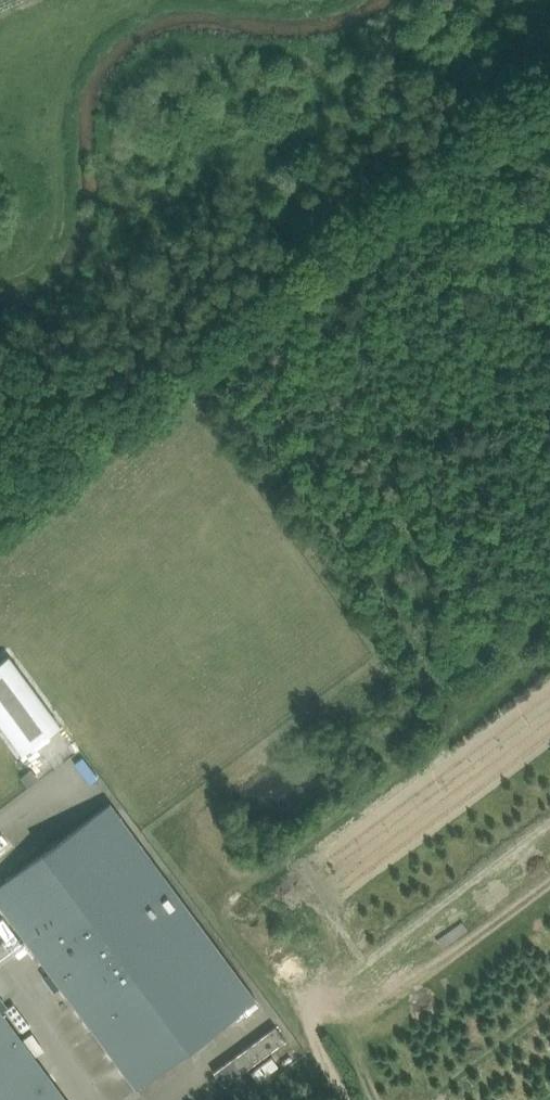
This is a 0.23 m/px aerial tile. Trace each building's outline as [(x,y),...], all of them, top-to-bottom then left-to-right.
[(22,754),(62,724),(11,654),(0,662),(0,724),(22,754)] [(136,1088),(256,999),(110,802),(0,884),(0,905),(136,1088)] [(0,1010),(0,1099),(67,1099),(0,1010)] [(276,1026),(231,1059),(214,1072),(224,1085),(285,1039),(276,1026)]
